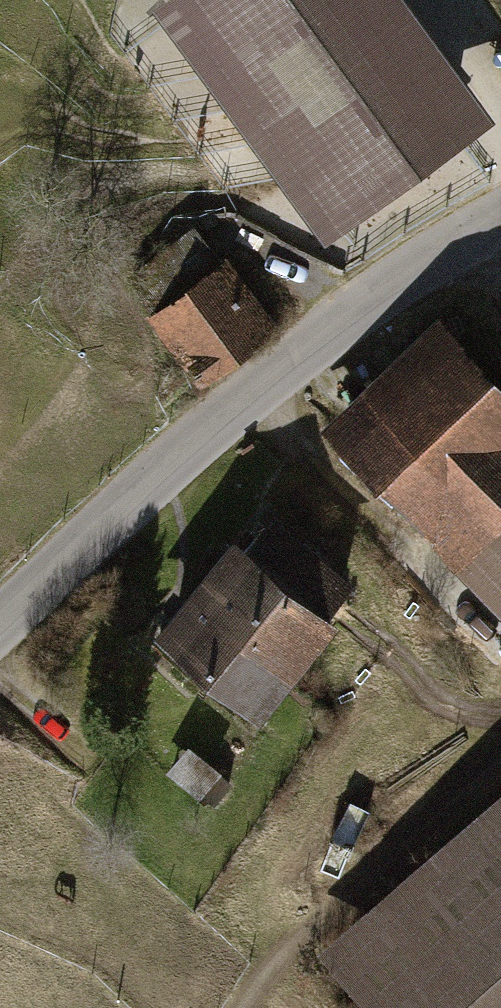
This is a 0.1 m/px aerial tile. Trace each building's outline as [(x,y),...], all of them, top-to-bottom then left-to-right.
[(495,122),(407,0),(171,0),(155,11),(164,24),(201,75),(227,111),(251,143),(277,179),(325,245),(342,232),(495,122)] [(211,236),(132,291),(205,393),(283,339),(211,236)] [(459,565),(500,611),(500,377),(441,312),(323,419),(458,566),(459,565)] [(236,551),(323,619),(349,586),(263,518),(236,551)] [(295,678),(335,629),(323,619),(236,551),(228,545),(189,594),(295,678)] [(258,725),(295,678),(189,594),(152,641),(258,725)] [(323,957),(365,1007),(500,1007),(500,812),(323,957)]
